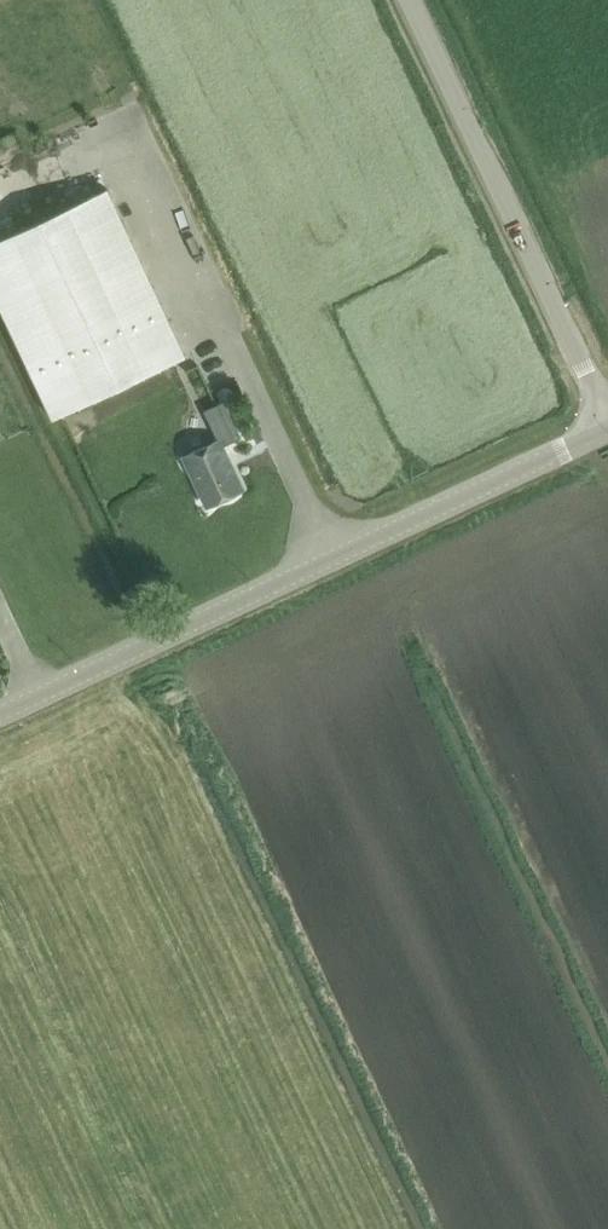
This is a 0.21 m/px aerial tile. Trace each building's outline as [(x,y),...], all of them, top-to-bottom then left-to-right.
[(186,357),(107,189),(0,239),(0,305),(53,419),(186,357)] [(184,457),(207,507),(243,490),(223,447),(242,438),(225,402),(205,411),(218,440),(184,457)]
